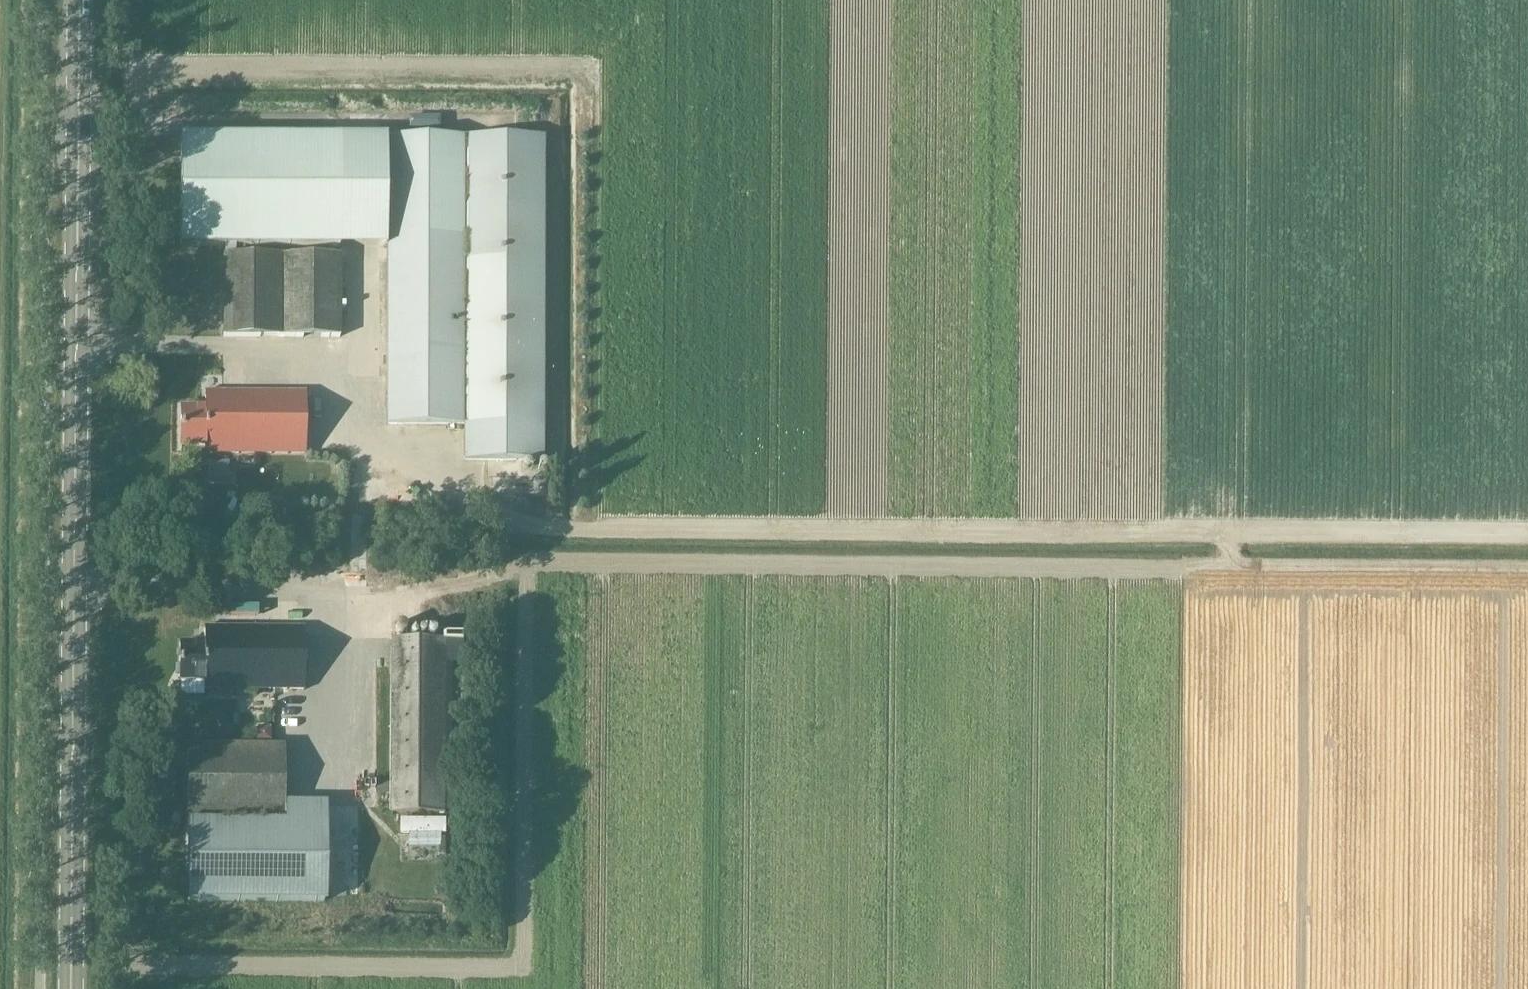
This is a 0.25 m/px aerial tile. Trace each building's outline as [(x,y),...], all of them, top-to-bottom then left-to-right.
[(543,137),(180,137),(181,245),(226,245),(226,254),(236,254),(236,245),(388,246),(387,423),(500,424),(499,460),(542,460),(543,137)] [(224,254),(224,335),(340,336),(340,254),(236,254),(226,254),(224,254)] [(305,453),(306,391),(206,389),(206,406),(182,406),(181,444),(205,444),(205,452),(305,453)] [(229,563),(229,553),(215,553),(215,563),(229,563)] [(304,688),(305,626),(204,625),(204,642),(180,642),(180,679),(204,680),(204,688),(304,688)] [(392,637),(391,811),(445,811),(445,637),(392,637)] [(191,743),(190,816),(281,817),(282,744),(191,743)] [(186,900),(326,902),(327,802),(284,801),(284,821),(187,820),(186,900)]
